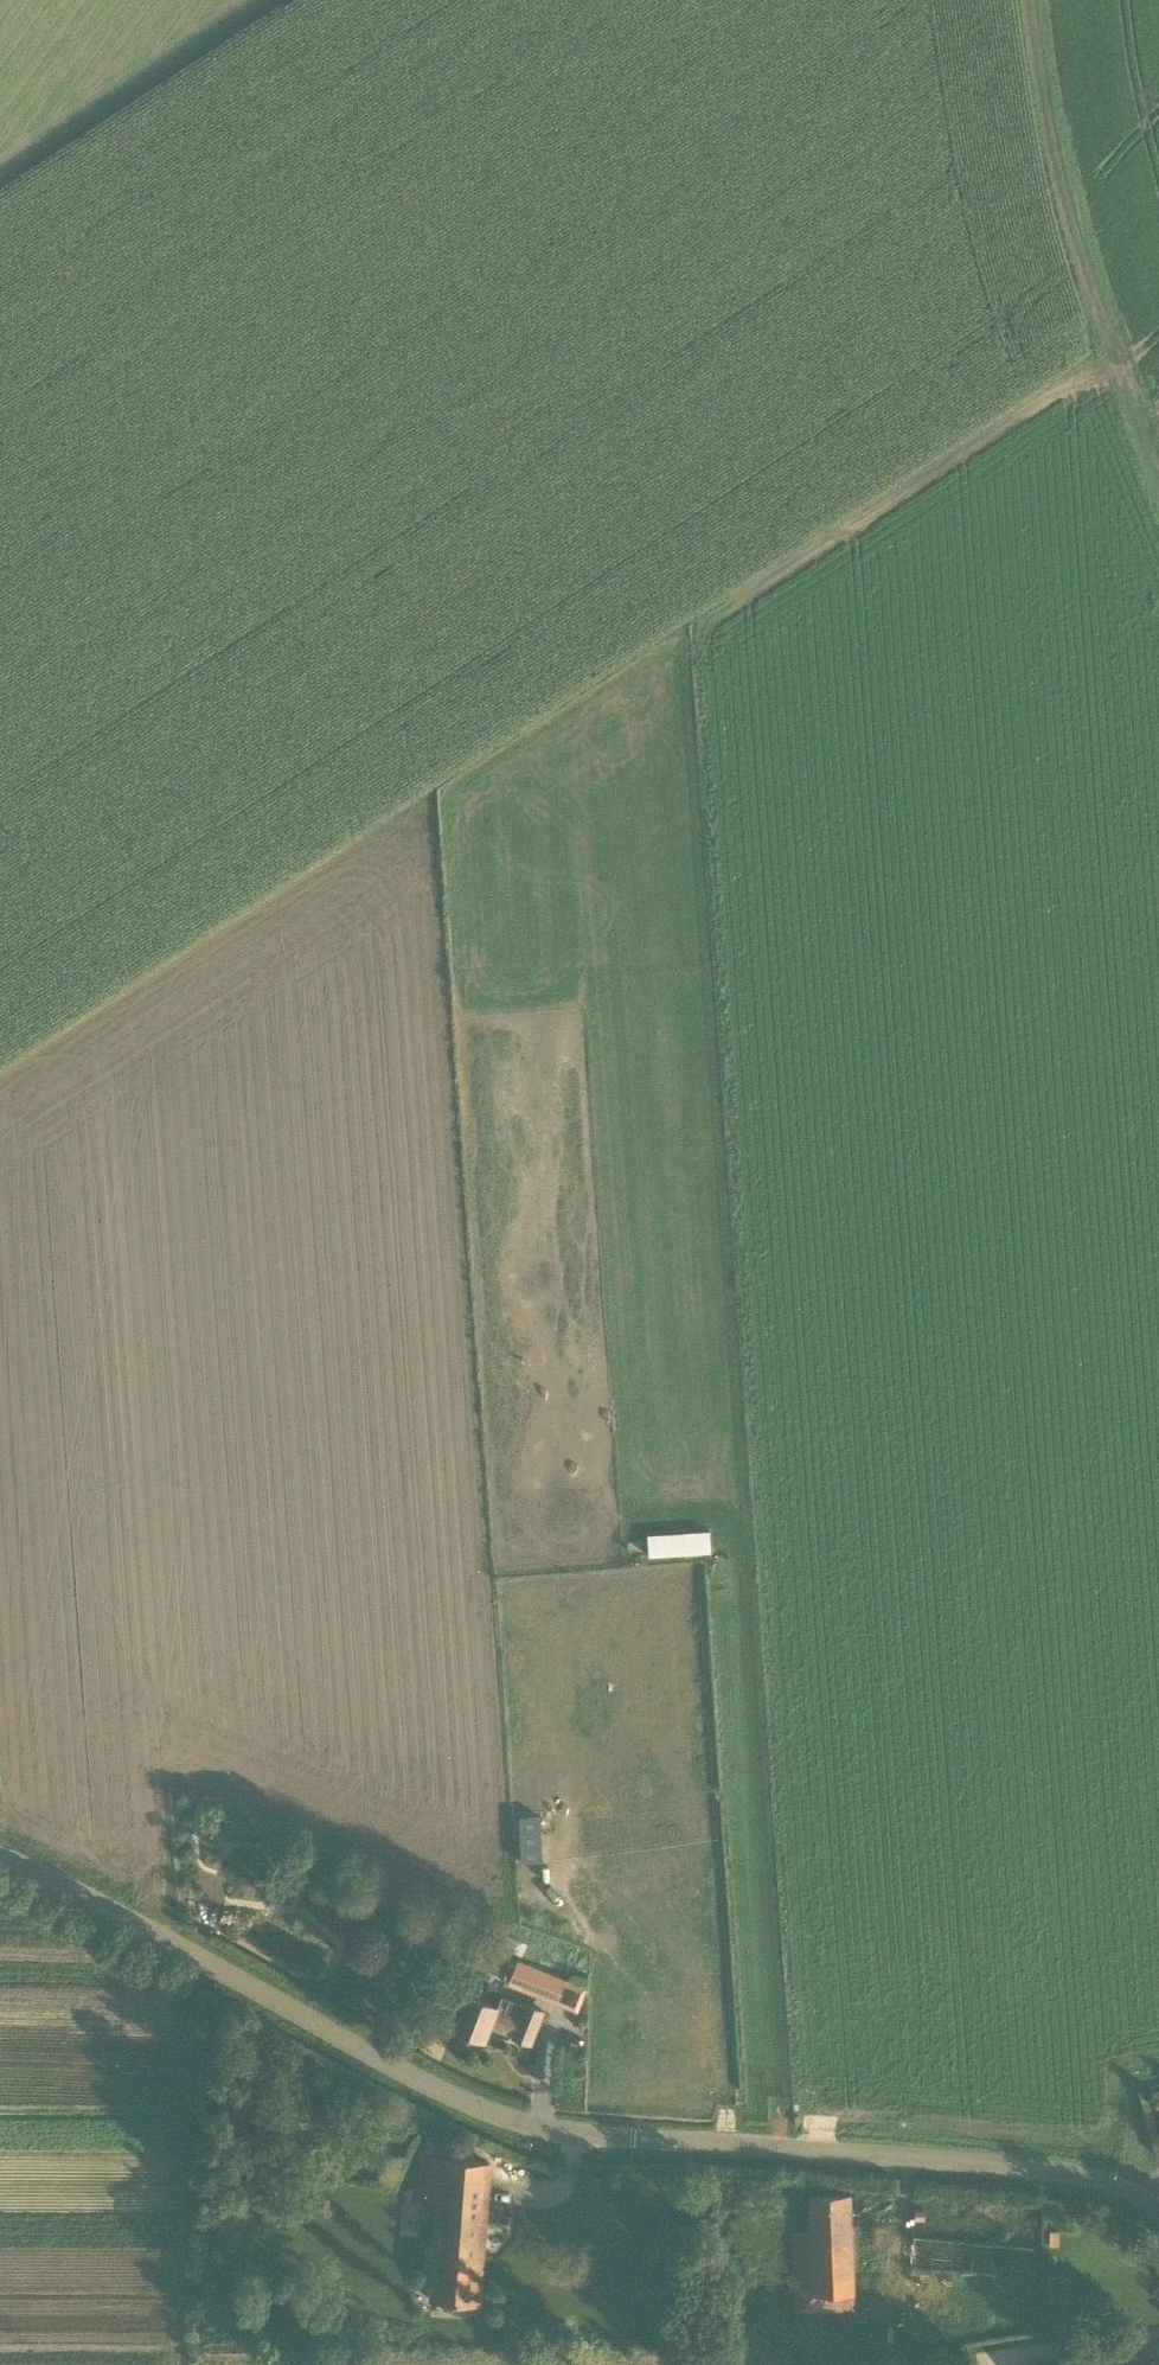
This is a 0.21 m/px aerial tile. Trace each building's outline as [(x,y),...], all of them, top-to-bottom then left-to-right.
[(713,1529),(650,1532),(651,1555),(714,1552),(713,1529)] [(550,1812),(523,1813),(525,1864),(537,1864),(536,1825),(550,1824),(550,1812)] [(519,1960),(510,1983),(555,2000),(564,1976),(519,1960)] [(490,2026),(513,2035),(512,2037),(531,2044),(544,2010),(525,2003),(525,2004),(509,1998),(505,2010),(497,2008),(498,2006),(467,1994),(454,2029),(484,2041),(490,2026)] [(425,2158),(423,2181),(422,2201),(440,2202),(433,2301),(478,2304),(489,2162),(443,2158),(443,2159),(425,2158)] [(810,2195),(811,2231),(794,2231),(796,2311),(854,2309),(850,2194),(810,2195)] [(925,2221),(926,2211),(916,2210),(915,2220),(925,2221)]
